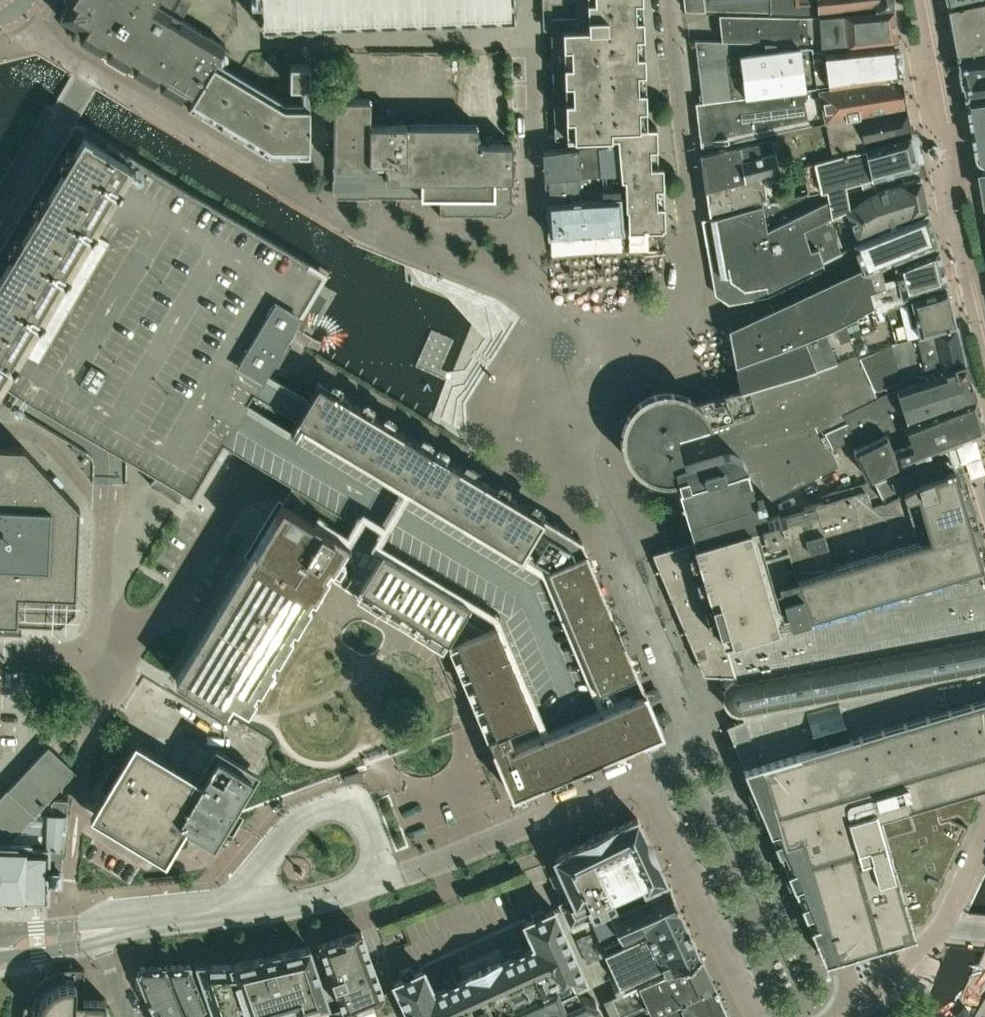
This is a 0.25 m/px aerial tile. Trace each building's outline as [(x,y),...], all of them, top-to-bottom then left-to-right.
[(59,17),(77,27),(72,36),(71,36),(73,37),(75,34),(81,38),(80,41),(82,42),(82,41),(99,51),(98,52),(100,53),(102,50),(108,54),(106,57),(108,58),(109,58),(125,68),(127,69),(129,66),(135,70),(133,73),(135,74),(152,84),(154,85),(155,82),(162,86),(160,89),(162,90),(179,100),(178,100),(180,101),(181,101),(187,105),(188,106),(268,154),(309,154),(309,153),(309,147),(310,106),(280,106),(280,103),(214,64),(216,59),(225,44),(181,18),(172,12),(179,0),(69,0),(70,0),(59,17)] [(260,13),(261,13),(262,27),(276,27),(276,28),(285,27),(285,28),(292,28),(292,27),(305,26),(305,28),(312,27),(311,26),(325,25),(325,27),(332,26),(332,25),(345,24),(345,26),(351,26),(351,24),(365,24),(365,25),(371,25),(371,24),(384,23),(385,24),(392,24),(392,23),(404,22),(405,24),(413,23),(412,22),(425,22),(425,23),(431,23),(431,21),(445,21),(445,22),(452,22),(451,21),(465,20),(465,22),(471,21),(471,20),(485,20),(485,21),(491,21),(492,20),(501,20),(501,18),(513,18),(513,6),(514,6),(514,0),(260,0),(260,13)] [(579,17),(588,16),(588,27),(550,29),(551,36),(551,59),(552,71),(553,95),(553,108),(554,130),(555,139),(617,137),(618,143),(620,171),(621,179),(625,179),(626,208),(627,208),(628,230),(630,230),(630,228),(642,227),(643,230),(648,229),(648,227),(661,226),(661,229),(664,229),(664,225),(662,225),(661,207),(664,207),(664,205),(656,205),(656,188),(663,187),(663,185),(661,186),(660,168),(662,168),(662,165),(658,166),(651,166),(650,147),(655,146),(654,128),(656,128),(656,126),(647,127),(640,127),(639,107),(644,106),(643,91),(638,92),(637,71),(643,70),(642,55),(637,56),(636,35),(641,35),(640,20),(635,20),(634,0),(578,0),(579,17)] [(684,8),(769,11),(769,0),(683,0),(684,8)] [(769,11),(769,14),(816,16),(894,9),(893,0),(769,0),(769,11)] [(957,27),(984,24),(984,0),(982,0),(953,6),(957,27)] [(798,43),(810,45),(811,47),(817,46),(825,47),(897,39),(894,9),(816,16),(769,14),(769,15),(719,14),(721,39),(766,40),(798,43)] [(957,27),(962,50),(984,47),(984,24),(957,27)] [(901,75),(897,40),(821,49),(811,50),(811,47),(810,45),(798,43),(766,40),(721,39),(721,40),(695,39),(702,101),(744,96),(798,90),(818,87),(828,85),(901,75)] [(971,97),(984,95),(984,49),(962,52),(971,97)] [(310,93),(310,86),(309,64),(289,64),(289,88),(299,93),(310,93)] [(701,147),(745,137),(775,131),(824,120),(824,122),(825,122),(907,105),(901,76),(818,88),(818,87),(798,90),(744,96),(702,101),(695,102),(700,147),(701,147)] [(971,97),(982,162),(984,162),(984,95),(971,97)] [(512,143),(510,143),(477,143),(477,124),(370,123),(370,98),(334,98),(333,182),(342,187),(341,188),(341,189),(342,191),(342,192),(343,193),(344,194),(345,194),(346,194),(347,194),(348,194),(349,194),(350,193),(351,192),(360,197),(439,197),(439,215),(501,215),(512,205),(512,143)] [(771,139),(757,142),(759,154),(774,151),(779,168),(831,154),(911,132),(907,105),(825,122),(824,122),(824,120),(775,131),(777,139),(771,140),(771,139)] [(815,160),(800,164),(808,194),(816,192),(820,190),(826,189),(845,184),(846,191),(902,175),(919,170),(918,165),(912,137),(912,134),(865,147),(815,160)] [(90,228),(108,239),(24,379),(25,380),(37,387),(126,440),(126,457),(127,458),(156,476),(149,483),(150,483),(150,484),(157,476),(181,491),(178,500),(178,501),(179,501),(182,491),(191,496),(192,496),(215,457),(222,445),(223,444),(247,403),(254,393),(266,372),(271,363),(278,367),(291,346),(286,342),(292,332),(293,329),(296,323),(323,279),(322,278),(324,275),(309,264),(108,144),(108,143),(105,148),(104,148),(85,136),(73,157),(46,201),(44,200),(0,274),(0,374),(90,228)] [(702,153),(701,153),(706,189),(762,174),(772,172),(780,170),(779,168),(774,151),(759,154),(757,142),(702,153)] [(599,143),(543,151),(549,231),(548,231),(549,235),(621,229),(619,188),(602,189),(602,196),(589,197),(588,191),(577,192),(576,181),(586,181),(587,175),(601,173),(599,143)] [(762,174),(706,189),(709,213),(765,199),(777,195),(772,172),(762,174)] [(849,207),(845,209),(845,210),(856,240),(859,238),(858,235),(877,226),(927,208),(921,177),(870,192),(849,207)] [(780,200),(709,218),(720,275),(748,295),(768,292),(767,286),(771,285),(823,260),(817,247),(810,249),(803,228),(832,214),(849,206),(846,191),(845,184),(826,189),(820,190),(816,192),(808,194),(799,196),(780,201),(780,200)] [(832,214),(803,228),(810,249),(817,247),(823,260),(842,251),(853,243),(852,241),(856,240),(845,210),(845,209),(849,207),(849,206),(832,214)] [(856,240),(852,241),(853,243),(859,259),(863,269),(865,273),(892,262),(935,245),(935,243),(936,242),(935,239),(933,233),(929,218),(927,211),(859,238),(856,240)] [(892,262),(865,273),(874,303),(909,294),(946,283),(946,282),(937,244),(935,245),(892,262)] [(731,330),(729,331),(734,355),(733,356),(734,361),(818,330),(859,311),(859,310),(866,307),(874,303),(865,273),(863,269),(862,270),(860,271),(852,275),(840,280),(838,281),(818,290),(816,291),(797,300),(796,300),(794,301),(775,310),(772,311),(773,311),(753,320),(751,321),(731,330)] [(818,330),(734,361),(735,363),(739,387),(811,366),(858,351),(888,341),(918,333),(956,323),(947,285),(946,283),(909,294),(874,303),(866,307),(859,310),(859,311),(818,330)] [(878,389),(900,380),(964,360),(956,324),(917,335),(918,336),(889,344),(890,345),(860,356),(873,386),(878,389)] [(832,446),(825,431),(846,421),(843,413),(891,390),(902,386),(900,380),(878,389),(873,386),(860,356),(858,351),(811,366),(739,387),(725,391),(700,398),(700,399),(696,400),(694,398),(692,397),(687,394),(685,393),(682,392),(679,391),(676,390),(673,390),(667,389),(664,389),(661,389),(658,390),(655,391),(650,392),(647,394),(644,395),(642,397),(635,402),(633,404),(631,407),(629,409),(626,414),(625,418),(624,421),(623,425),(622,429),(621,434),(621,437),(622,440),(622,443),(624,449),(625,452),(627,456),(629,459),(631,462),(632,464),(635,467),(638,469),(641,472),(644,474),(646,475),(650,477),(653,478),(657,479),(661,479),(663,480),(667,480),(671,480),(675,479),(679,478),(680,485),(678,486),(694,540),(652,552),(703,674),(734,675),(737,684),(984,638),(984,566),(984,564),(809,615),(781,514),(762,520),(757,503),(767,500),(839,464),(832,446)] [(832,446),(833,446),(854,436),(855,438),(863,439),(888,427),(890,430),(904,423),(910,418),(950,404),(951,406),(976,397),(964,360),(900,380),(902,386),(891,390),(843,413),(846,421),(825,431),(832,446)] [(475,475),(464,469),(444,457),(433,451),(428,447),(418,441),(370,412),(359,406),(338,393),(328,387),(318,382),(309,398),(296,418),(290,429),(269,463),(363,519),(350,542),(349,541),(327,577),(452,651),(484,727),(492,746),(492,747),(512,794),(516,792),(527,787),(552,777),(563,772),(578,765),(590,761),(614,751),(625,746),(646,737),(657,732),(662,730),(645,689),(644,689),(633,662),(628,651),(619,629),(614,618),(608,602),(603,591),(593,566),(588,555),(581,539),(536,512),(525,506),(505,494),(495,487),(475,475)] [(874,476),(891,467),(945,446),(945,444),(983,431),(984,427),(984,424),(976,397),(951,406),(950,404),(910,418),(904,423),(910,441),(893,447),(887,432),(853,448),(868,479),(874,476)] [(962,442),(972,479),(984,476),(984,452),(981,437),(962,442)] [(0,445),(0,625),(2,625),(4,625),(5,625),(7,624),(8,623),(9,622),(9,620),(10,619),(10,617),(22,618),(22,622),(47,623),(60,624),(75,610),(79,507),(24,446),(0,445)] [(815,505),(781,514),(809,615),(984,564),(984,563),(984,552),(963,479),(958,480),(953,464),(952,464),(946,448),(875,479),(874,476),(868,479),(868,480),(862,483),(861,482),(828,492),(830,500),(815,505)] [(282,501),(248,557),(174,678),(226,710),(232,700),(247,709),(327,577),(348,542),(282,501)] [(743,766),(825,958),(915,932),(913,925),(921,923),(927,912),(967,826),(946,817),(941,818),(935,797),(984,782),(984,664),(741,709),(743,718),(726,725),(743,766)] [(120,765),(125,768),(110,793),(105,790),(90,815),(165,860),(180,835),(183,829),(214,848),(226,829),(220,826),(231,807),(237,811),(259,773),(215,746),(197,777),(135,740),(120,765)] [(0,798),(0,861),(13,848),(69,790),(72,768),(48,746),(0,798)] [(643,889),(666,879),(636,817),(617,826),(574,846),(575,847),(554,857),(573,896),(560,902),(571,924),(613,904),(643,889)] [(13,848),(0,861),(0,897),(26,898),(27,896),(47,897),(48,879),(60,879),(60,866),(66,821),(53,820),(51,849),(13,848)] [(104,847),(105,857),(123,856),(122,846),(104,847)] [(669,886),(610,913),(617,929),(598,938),(602,947),(623,993),(664,973),(701,956),(680,910),(681,910),(669,886)] [(596,1000),(588,1004),(584,996),(581,997),(575,984),(586,979),(576,957),(554,909),(524,922),(535,946),(434,992),(423,969),(394,982),(397,989),(410,1016),(604,1016),(596,1000)] [(334,985),(343,1009),(343,1010),(350,1013),(361,1009),(361,1004),(367,1002),(370,1006),(381,1002),(384,995),(383,994),(361,932),(361,930),(336,938),(318,944),(319,946),(328,969),(325,975),(330,987),(334,985)] [(197,965),(215,1016),(410,1016),(397,989),(383,994),(384,995),(381,1002),(370,1006),(367,1002),(361,1004),(361,1009),(350,1013),(343,1010),(343,1009),(331,1013),(328,1003),(309,947),(231,964),(197,965)] [(648,1016),(681,1001),(715,986),(701,956),(664,973),(623,993),(612,998),(605,1001),(612,1016),(647,1016),(648,1016)] [(209,1014),(190,964),(165,965),(187,1016),(202,1016),(209,1014)] [(165,965),(141,966),(137,971),(143,987),(150,1002),(158,1016),(187,1016),(165,965)] [(53,992),(52,992),(51,992),(50,992),(49,993),(49,994),(48,995),(48,996),(45,995),(41,1001),(38,1009),(37,1016),(22,1015),(22,1016),(106,1016),(107,1000),(106,1000),(106,999),(105,999),(105,998),(83,997),(85,968),(74,968),(74,982),(66,983),(59,985),(52,989),(53,992)] [(715,986),(681,1001),(648,1016),(647,1016),(729,1016),(715,986)]
